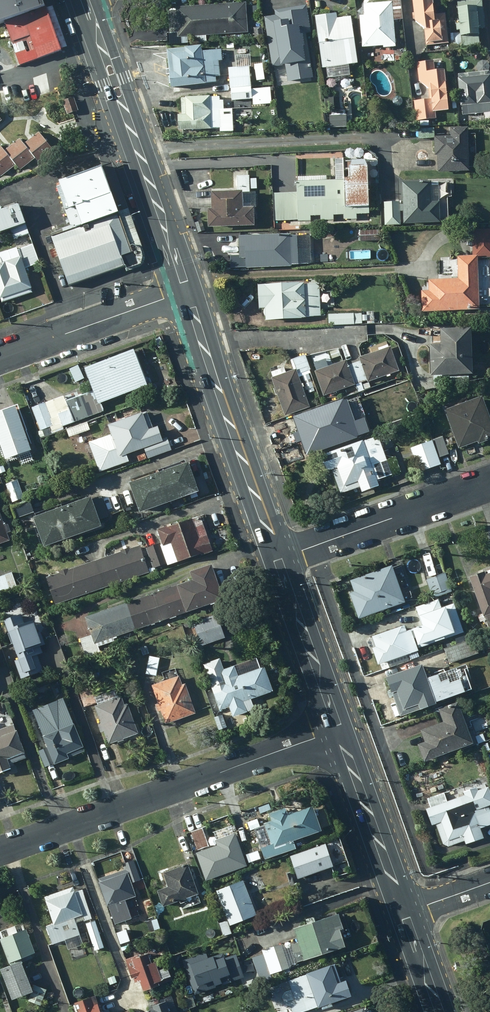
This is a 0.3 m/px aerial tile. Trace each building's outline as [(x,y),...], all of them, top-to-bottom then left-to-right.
[(39,11),(46,8),(43,0),(0,0),(0,24),(39,11)] [(381,47),(393,46),(391,20),(401,19),(398,0),(382,0),(383,3),(361,4),(362,16),(358,16),(359,48),(381,47)] [(443,13),(431,15),(429,0),(408,0),(412,21),(422,30),(424,46),(447,43),(443,13)] [(456,21),(482,18),(480,0),(479,0),(454,2),(456,21)] [(246,33),(244,3),(173,8),(174,10),(167,11),(168,33),(174,32),(175,37),(246,33)] [(51,6),(46,8),(61,52),(67,51),(51,6)] [(310,80),(300,7),(280,10),(282,19),(270,20),(275,61),(290,59),(291,66),(296,65),(297,76),(293,77),(293,83),(310,80)] [(46,8),(39,11),(0,24),(0,31),(13,69),(61,52),(46,8)] [(334,12),(312,15),(319,68),(353,63),(347,18),(335,20),(334,12)] [(483,28),(482,18),(456,21),(456,24),(454,25),(454,31),(458,31),(460,50),(478,48),(476,29),(483,28)] [(198,51),(198,46),(189,47),(164,49),(164,50),(167,72),(165,72),(167,88),(202,84),(202,83),(213,82),(213,81),(213,78),(212,76),(214,76),(217,76),(216,61),(218,61),(220,60),(219,50),(219,49),(199,51),(198,51)] [(445,110),(440,70),(432,71),(431,61),(415,63),(417,81),(426,89),(428,101),(412,103),(415,121),(433,119),(433,111),(445,110)] [(249,86),(248,86),(247,66),(226,68),(229,101),(273,98),(272,84),(249,86)] [(455,79),(459,117),(489,113),(489,99),(489,95),(489,94),(489,75),(455,79)] [(207,97),(207,96),(186,97),(178,97),(179,115),(176,115),(176,130),(208,129),(208,128),(217,128),(217,129),(217,132),(248,131),(248,121),(230,122),(230,109),(222,109),(221,101),(218,101),(218,97),(208,97),(207,97)] [(78,112),(74,101),(62,105),(67,116),(78,112)] [(328,128),(345,127),(344,117),(328,118),(328,128)] [(466,172),(465,128),(448,128),(448,137),(433,137),(433,156),(436,156),(436,172),(466,172)] [(24,146),(35,159),(38,164),(54,153),(40,134),(24,146)] [(5,152),(15,166),(19,171),(35,159),(24,146),(21,141),(5,152)] [(5,152),(1,147),(0,148),(0,177),(15,166),(5,152)] [(346,150),(346,151),(346,153),(347,154),(348,155),(349,155),(350,156),(351,155),(353,155),(353,154),(354,153),(354,152),(354,150),(353,149),(352,148),(351,148),(350,148),(348,148),(347,149),(346,150)] [(356,150),(356,152),(356,153),(356,154),(357,155),(359,156),(360,156),(361,156),(362,155),(363,154),(364,153),(364,152),(364,150),(363,149),(362,148),(361,148),(359,148),(358,148),(357,149),(356,150)] [(365,208),(363,161),(340,163),(340,159),(333,160),(334,181),(297,183),(298,211),(365,208)] [(120,258),(123,268),(125,274),(139,268),(142,255),(110,166),(98,169),(108,195),(115,213),(130,255),(120,258)] [(63,211),(108,195),(98,169),(54,186),(63,211)] [(248,193),(248,176),(234,176),(234,191),(234,192),(206,193),(207,209),(207,210),(203,210),(204,228),(250,227),(250,208),(249,201),(252,201),(252,193),(248,193)] [(398,203),(382,203),(383,225),(398,225),(397,212),(400,212),(400,224),(436,223),(435,203),(428,203),(427,182),(400,183),(401,205),(398,204),(398,203)] [(108,195),(63,211),(70,230),(115,213),(108,195)] [(0,209),(0,223),(2,230),(23,222),(16,203),(0,209)] [(78,285),(123,268),(120,258),(130,255),(115,213),(70,230),(47,238),(66,289),(78,285)] [(419,312),(475,311),(474,257),(489,257),(489,230),(471,230),(472,257),(455,257),(456,280),(427,280),(428,292),(418,292),(419,312)] [(358,242),(377,242),(377,241),(377,231),(358,231),(358,241),(358,242)] [(287,237),(287,235),(236,237),(237,256),(236,259),(242,259),(243,269),(289,268),(289,265),(294,264),(309,264),(308,236),(287,237)] [(2,302),(34,292),(23,260),(5,266),(2,260),(0,261),(0,296),(2,302)] [(316,284),(255,286),(256,309),(263,309),(263,320),(303,318),(303,317),(317,316),(316,284)] [(352,311),(326,312),(327,326),(352,325),(352,311)] [(428,377),(469,376),(467,329),(437,330),(437,346),(427,346),(428,377)] [(358,362),(352,364),(359,382),(364,380),(365,383),(396,372),(388,348),(357,358),(358,362)] [(145,384),(133,353),(84,371),(96,402),(145,384)] [(296,378),(310,373),(303,355),(290,360),(293,369),(283,373),(281,368),(269,373),(270,378),(269,379),(283,418),(297,412),(308,408),(296,378)] [(352,385),(359,382),(352,364),(346,366),(345,361),(313,372),(322,396),(352,386),(352,385)] [(100,413),(92,391),(64,401),(71,423),(100,413)] [(442,411),(456,449),(475,442),(476,445),(489,440),(489,428),(478,397),(442,411)] [(340,401),(289,419),(303,456),(356,437),(355,435),(364,431),(358,415),(350,417),(348,412),(344,414),(340,401)] [(52,425),(44,403),(31,408),(38,430),(52,425)] [(280,416),(276,405),(259,411),(263,422),(280,416)] [(15,410),(0,416),(0,436),(8,457),(29,449),(15,410)] [(71,422),(66,410),(55,414),(59,426),(71,422)] [(31,423),(28,413),(21,415),(24,425),(31,423)] [(145,432),(139,415),(105,427),(108,435),(85,444),(96,473),(125,462),(123,455),(141,449),(145,459),(169,451),(165,439),(157,442),(152,429),(145,432)] [(88,422),(64,430),(67,439),(90,431),(88,422)] [(438,458),(448,454),(441,438),(431,442),(438,458)] [(370,440),(318,457),(323,473),(335,469),(341,488),(356,483),(359,493),(375,487),(373,481),(388,475),(376,440),(371,442),(370,440)] [(429,441),(409,449),(417,472),(438,464),(429,441)] [(165,503),(194,494),(184,464),(155,474),(165,503)] [(135,513),(165,503),(155,474),(125,484),(135,513)] [(16,480),(4,485),(11,503),(23,499),(16,480)] [(96,529),(86,499),(57,509),(68,539),(96,529)] [(27,502),(8,509),(12,520),(32,514),(27,502)] [(68,539),(57,509),(28,519),(39,549),(68,539)] [(199,556),(210,552),(198,517),(170,526),(170,524),(158,528),(159,530),(155,531),(160,547),(168,544),(175,563),(198,555),(199,556)] [(0,523),(0,544),(7,542),(4,534),(8,533),(5,525),(1,527),(0,523)] [(158,544),(144,549),(151,570),(165,565),(158,544)] [(118,553),(92,562),(100,589),(145,573),(136,547),(127,550),(127,548),(118,551),(118,553)] [(53,605),(100,589),(92,562),(66,571),(66,570),(57,572),(57,574),(44,579),(53,605)] [(401,604),(389,567),(347,582),(351,593),(348,594),(356,619),(401,604)] [(190,583),(177,587),(186,612),(219,601),(208,569),(188,575),(190,583)] [(466,579),(480,619),(481,618),(485,629),(489,628),(489,570),(466,579)] [(15,589),(10,573),(0,577),(0,594),(15,589)] [(444,574),(425,581),(431,599),(450,592),(444,574)] [(177,587),(149,597),(157,622),(186,612),(177,587)] [(126,632),(157,622),(149,597),(118,607),(126,632)] [(92,643),(126,632),(118,607),(83,619),(92,643)] [(215,615),(191,623),(199,647),(223,639),(215,615)] [(22,625),(18,616),(1,622),(5,634),(2,634),(10,657),(13,656),(15,661),(14,661),(18,675),(20,675),(22,679),(42,672),(36,656),(40,654),(38,648),(43,646),(38,633),(33,635),(30,626),(32,625),(31,622),(22,625)] [(376,665),(416,652),(415,650),(423,647),(419,635),(411,638),(411,637),(403,639),(402,637),(405,636),(402,627),(369,638),(373,649),(371,649),(376,665)] [(481,654),(475,639),(444,650),(449,666),(481,654)] [(145,647),(139,649),(141,656),(147,654),(145,647)] [(157,660),(147,659),(145,674),(155,676),(157,660)] [(217,660),(201,666),(217,712),(227,708),(230,718),(252,710),(248,701),(270,693),(262,669),(236,678),(232,667),(221,671),(217,660)] [(424,682),(418,667),(383,679),(388,695),(394,693),(400,712),(414,707),(416,712),(462,695),(458,683),(448,687),(447,682),(438,685),(435,677),(424,682)] [(149,687),(163,725),(193,714),(182,685),(180,686),(176,678),(149,687)] [(121,706),(118,698),(92,707),(106,746),(136,735),(125,707),(121,706)] [(470,746),(455,705),(436,711),(441,725),(419,733),(422,743),(416,745),(422,763),(470,746)] [(27,727),(36,724),(29,707),(21,710),(27,727)] [(226,730),(221,716),(212,719),(217,733),(226,730)] [(64,756),(80,749),(67,717),(38,729),(41,738),(40,738),(44,748),(36,752),(43,768),(50,765),(51,767),(66,761),(64,756)] [(21,755),(9,726),(0,730),(0,773),(7,771),(4,762),(21,755)] [(485,789),(475,793),(474,789),(461,793),(462,798),(445,803),(442,794),(427,799),(430,808),(424,810),(430,827),(434,826),(440,846),(445,848),(461,843),(462,847),(480,841),(477,830),(489,826),(489,822),(485,808),(489,807),(489,805),(485,789)] [(292,840),(319,831),(311,806),(293,812),(292,808),(261,819),(271,848),(292,840)] [(208,849),(201,829),(189,833),(196,853),(208,849)] [(215,847),(195,855),(205,882),(245,867),(234,835),(213,842),(215,847)] [(322,846),(289,858),(297,880),(330,868),(322,846)] [(195,893),(185,863),(160,871),(166,886),(154,891),(159,905),(195,893)] [(96,881),(111,922),(128,916),(122,900),(134,895),(125,870),(96,881)] [(241,883),(214,893),(225,920),(229,930),(256,920),(241,883)] [(89,917),(80,888),(72,891),(72,889),(42,899),(50,923),(43,925),(49,944),(77,934),(71,917),(79,914),(81,920),(89,917)] [(293,961),(341,945),(336,931),(341,929),(336,914),(291,929),(295,942),(288,945),(293,961)] [(93,920),(84,923),(92,949),(101,947),(93,920)] [(229,930),(225,920),(216,923),(221,936),(230,932),(229,930)] [(23,928),(0,936),(0,944),(6,961),(31,952),(23,928)] [(292,966),(282,941),(260,950),(269,974),(292,966)] [(147,962),(142,951),(121,960),(128,977),(129,976),(131,981),(135,980),(138,989),(154,983),(154,981),(158,979),(151,960),(147,962)] [(229,981),(219,952),(206,957),(204,951),(180,960),(192,994),(229,981)] [(14,961),(0,966),(0,972),(9,997),(25,991),(14,961)] [(289,1011),(298,1011),(348,995),(342,979),(334,982),(328,964),(286,979),(295,1003),(287,1006),(289,1011)] [(169,996),(148,1004),(149,1006),(133,1011),(175,1011),(169,996)] [(94,1003),(90,1004),(88,997),(71,1003),(75,1011),(98,1011),(94,1003)]
